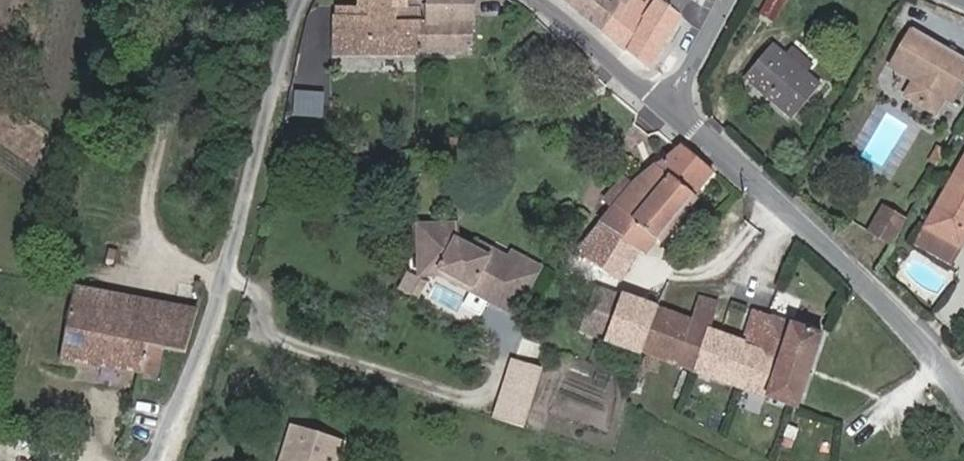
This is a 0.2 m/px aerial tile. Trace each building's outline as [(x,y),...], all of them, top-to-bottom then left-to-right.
[(367,16),(333,15),(334,54),(416,53),(416,21),(397,21),(396,8),(409,8),(409,0),(367,0),(367,16)] [(416,53),(471,52),(472,0),(409,0),(409,8),(396,8),(397,21),(416,21),(416,53)] [(603,32),(619,6),(622,2),(620,0),(564,0),(603,32)] [(682,16),(678,14),(686,0),(623,0),(622,2),(619,6),(641,23),(624,49),(650,69),(682,16)] [(786,0),(767,0),(759,15),(773,23),(786,0)] [(619,6),(603,32),(624,49),(641,23),(619,6)] [(914,29),(893,66),(919,81),(910,96),(938,112),(946,96),(953,100),(963,80),(963,57),(914,29)] [(745,78),(791,118),(820,85),(773,45),(745,78)] [(565,84),(585,66),(587,64),(570,47),(549,66),(565,84)] [(283,130),(281,156),(317,157),(318,131),(283,130)] [(449,137),(448,148),(456,148),(457,138),(449,137)] [(711,173),(679,147),(633,182),(575,253),(618,280),(637,251),(642,254),(711,173)] [(924,225),(959,245),(963,236),(963,157),(924,225)] [(891,245),(905,220),(884,207),(869,232),(891,245)] [(959,245),(924,225),(915,242),(949,262),(959,245)] [(418,227),(420,271),(441,270),(473,287),(478,276),(497,286),(489,301),(515,315),(540,269),(513,254),(508,263),(489,253),(486,259),(477,254),(457,243),(455,226),(418,227)] [(489,253),(480,248),(477,254),(486,259),(489,253)] [(420,271),(420,277),(440,276),(489,301),(497,286),(478,276),(473,287),(441,270),(420,271)] [(185,354),(198,309),(74,284),(60,358),(141,371),(155,373),(159,349),(185,354)] [(581,333),(643,355),(657,309),(598,288),(581,333)] [(657,309),(643,355),(647,356),(642,369),(653,373),(658,360),(798,409),(821,336),(753,313),(745,339),(709,327),(714,310),(697,305),(692,321),(657,309)] [(328,436),(291,425),(282,455),(296,459),(302,460),(336,460),(343,440),(328,436)]
